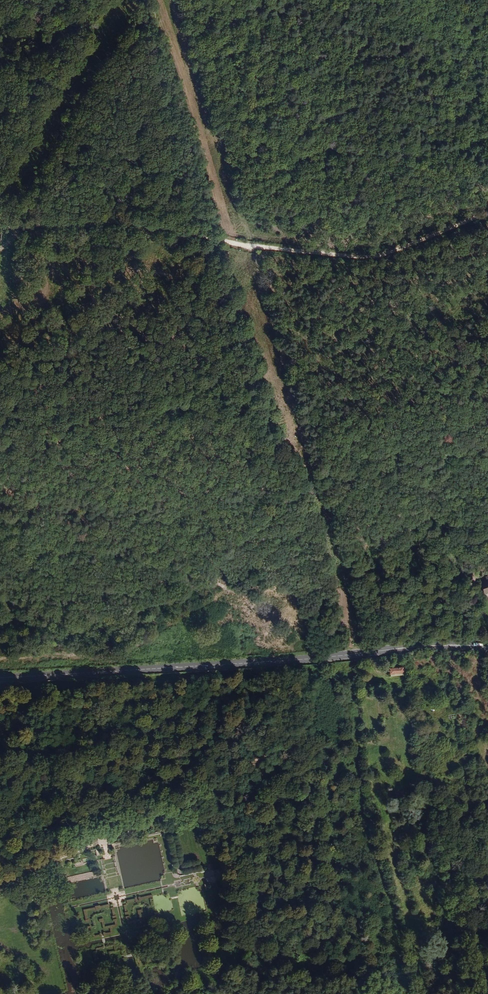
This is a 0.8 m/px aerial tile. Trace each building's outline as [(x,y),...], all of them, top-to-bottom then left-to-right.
[(478,585),(481,595),(487,592),(487,581),(478,585)]
